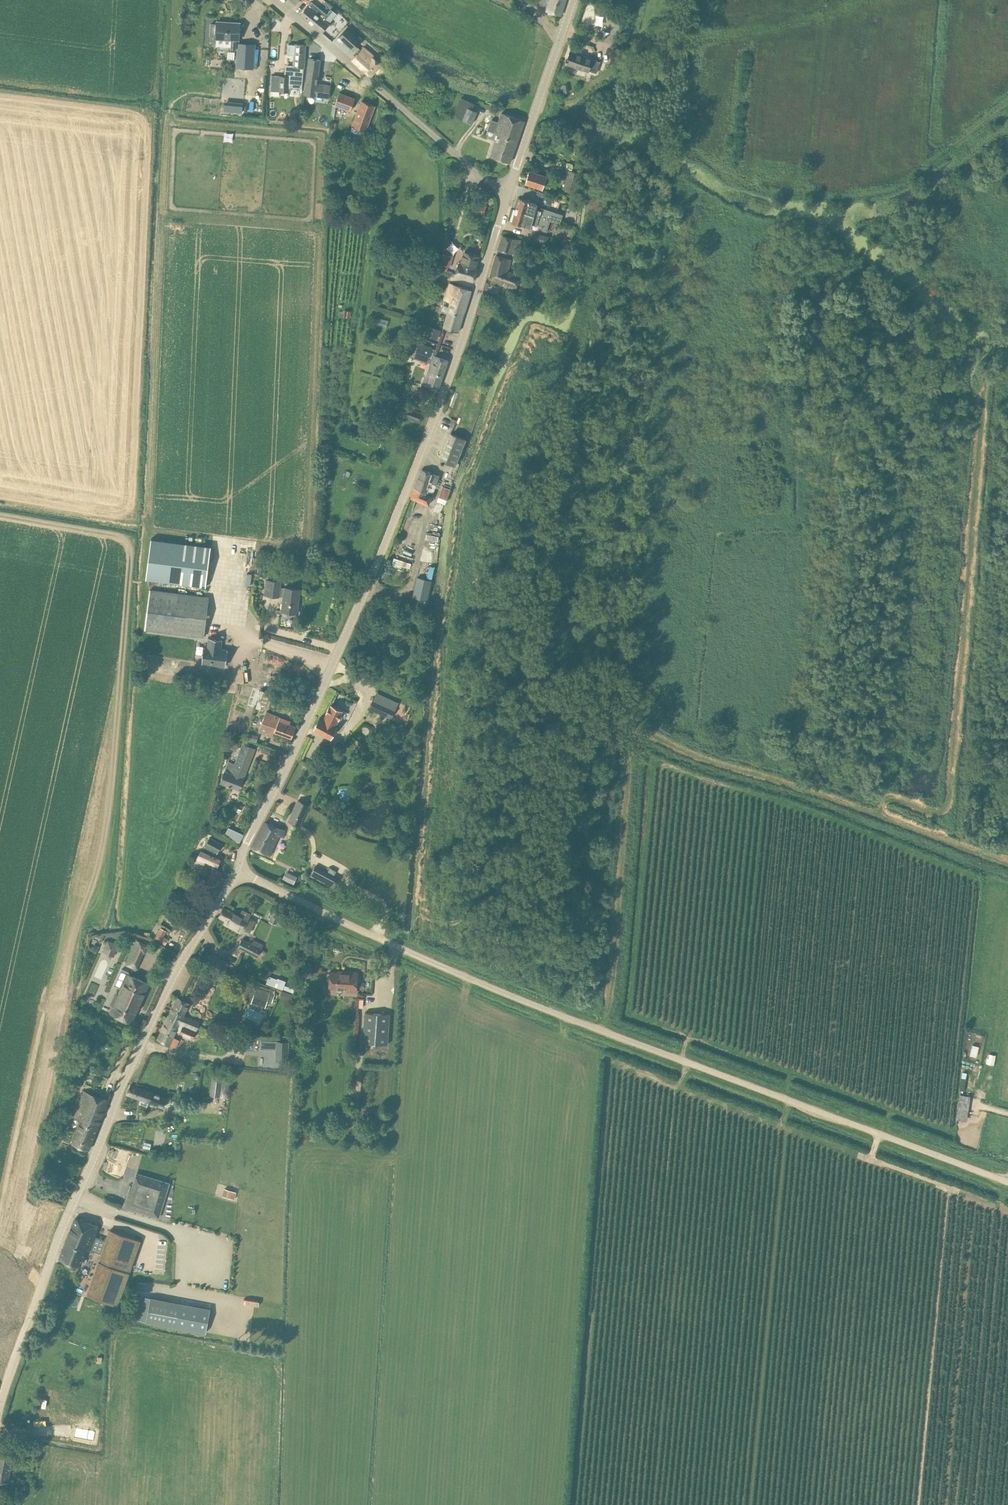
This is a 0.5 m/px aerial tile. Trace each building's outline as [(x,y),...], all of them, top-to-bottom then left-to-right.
[(325,10),(330,4),(326,0),(323,0),(319,5),(325,10)] [(561,15),(566,0),(542,0),(540,8),(561,15)] [(307,7),(301,14),(322,32),(328,24),(323,20),(327,14),(312,1),(307,7)] [(596,4),(594,13),(604,16),(607,6),(596,4)] [(614,8),(611,18),(620,21),(622,11),(614,8)] [(211,24),(210,36),(216,36),(216,39),(231,39),(230,51),(238,51),(237,68),(253,69),(254,54),(255,44),(239,43),(240,23),(217,21),(217,25),(211,24)] [(339,37),(348,45),(353,50),(359,42),(345,30),(339,37)] [(286,66),(286,75),(291,75),(290,87),(302,88),(304,67),(304,55),(305,45),(295,44),(295,45),(290,45),(289,55),(294,55),(293,65),(290,64),(290,67),(286,66)] [(359,52),(353,58),(352,59),(371,76),(381,64),(372,57),(371,58),(361,49),(359,52)] [(593,58),(579,54),(570,51),(565,64),(588,72),(589,70),(596,73),(600,61),(592,59),(593,58)] [(310,58),(308,68),(307,82),(306,82),(305,94),(315,95),(315,96),(323,97),(323,94),(324,85),(317,84),(320,60),(310,58)] [(271,92),(279,92),(290,93),(291,75),(280,75),(280,76),(272,75),(271,92)] [(568,84),(559,86),(561,94),(569,92),(568,84)] [(339,93),(336,102),(335,104),(351,110),(355,99),(339,93)] [(458,104),(458,105),(454,114),(458,116),(457,117),(472,124),(477,112),(471,109),(474,104),(461,98),(459,104),(458,104)] [(220,111),(239,112),(240,102),(221,101),(220,111)] [(362,101),(355,120),(352,125),(365,130),(374,106),(362,101)] [(491,156),(509,162),(510,162),(524,121),(502,113),(498,122),(492,120),(488,130),(499,134),(491,156)] [(368,147),(366,154),(367,155),(366,158),(372,160),(375,149),(368,147)] [(452,169),(447,172),(451,179),(456,176),(452,169)] [(551,177),(546,176),(529,171),(525,183),(540,188),(541,182),(549,185),(551,177)] [(519,198),(516,210),(551,221),(560,224),(560,223),(561,220),(563,215),(554,212),(542,208),(542,210),(538,209),(539,204),(535,203),(529,201),(519,198)] [(476,204),(474,211),(483,213),(485,206),(476,204)] [(551,221),(516,210),(512,222),(530,227),(531,223),(537,225),(538,224),(544,226),(542,231),(547,232),(551,221)] [(503,235),(498,249),(518,256),(522,242),(503,235)] [(566,238),(561,241),(563,246),(564,247),(569,245),(566,238)] [(560,261),(569,262),(571,249),(562,247),(560,261)] [(458,262),(454,275),(455,275),(464,278),(474,281),(477,268),(476,268),(480,256),(464,251),(460,263),(458,262)] [(442,252),(439,263),(450,266),(453,256),(442,252)] [(489,279),(513,286),(516,287),(520,274),(509,271),(512,260),(496,255),(489,279)] [(444,327),(449,329),(458,332),(471,290),(450,284),(445,300),(452,302),(444,327)] [(378,317),(376,325),(386,327),(388,320),(378,317)] [(428,325),(425,335),(437,339),(441,330),(428,325)] [(419,342),(414,357),(430,363),(422,385),(428,387),(437,390),(445,368),(448,360),(438,357),(434,356),(437,349),(432,348),(433,347),(419,342)] [(441,460),(449,463),(455,465),(465,439),(461,437),(451,434),(441,460)] [(438,476),(431,473),(421,469),(410,497),(427,504),(438,476)] [(443,486),(437,500),(445,504),(451,489),(443,486)] [(151,539),(146,579),(206,586),(211,547),(151,539)] [(416,579),(415,596),(429,597),(431,581),(416,579)] [(284,596),(282,611),(297,613),(300,589),(285,587),(285,588),(280,587),(281,582),(267,580),(266,584),(265,594),(279,596),(279,595),(284,596)] [(145,629),(204,637),(209,597),(150,589),(145,629)] [(204,646),(202,663),(226,666),(228,650),(221,649),(222,639),(209,637),(208,647),(204,646)] [(371,639),(366,640),(370,654),(375,653),(371,639)] [(369,709),(392,719),(397,709),(374,699),(369,709)] [(343,711),(335,707),(331,705),(330,706),(329,706),(326,713),(324,719),(320,717),(314,729),(332,738),(338,725),(336,724),(343,711)] [(274,731),(279,733),(292,738),(296,727),(289,724),(291,721),(266,712),(258,731),(272,737),(274,731)] [(248,732),(246,740),(256,743),(258,735),(248,732)] [(240,747),(243,739),(231,734),(228,742),(240,747)] [(226,768),(220,782),(229,786),(229,785),(239,789),(243,777),(245,773),(255,748),(245,745),(237,765),(230,762),(227,769),(226,768)] [(263,746),(261,751),(271,755),(273,750),(263,746)] [(257,795),(253,803),(258,806),(262,798),(257,795)] [(297,799),(288,821),(300,826),(309,804),(297,799)] [(265,821),(251,847),(270,855),(279,835),(282,836),(285,830),(265,821)] [(227,826),(223,833),(240,842),(243,835),(227,826)] [(202,850),(200,849),(196,858),(205,863),(205,861),(213,865),(212,867),(214,868),(206,883),(210,885),(208,889),(217,893),(225,879),(221,877),(223,873),(217,870),(218,867),(217,866),(221,858),(216,856),(222,844),(208,838),(202,850)] [(316,879),(334,888),(338,880),(320,870),(316,879)] [(286,871),(282,879),(293,884),(297,876),(286,871)] [(225,924),(239,932),(241,932),(251,914),(242,909),(239,915),(224,907),(219,916),(226,920),(225,924)] [(274,911),(270,920),(276,923),(280,914),(274,911)] [(284,920),(298,927),(301,920),(296,917),(296,919),(286,914),(284,920)] [(154,938),(165,945),(169,939),(163,936),(167,931),(161,927),(154,938)] [(238,947),(258,957),(261,950),(264,943),(254,938),(252,942),(242,938),(238,947)] [(125,964),(137,969),(144,953),(145,953),(149,944),(136,939),(125,964)] [(108,940),(103,951),(114,956),(119,945),(108,940)] [(227,962),(222,959),(221,959),(221,958),(210,954),(206,963),(225,969),(227,962)] [(350,971),(343,971),(342,972),(330,972),(329,988),(348,989),(348,992),(356,992),(357,978),(350,977),(350,971)] [(110,1012),(122,1018),(132,1022),(149,983),(128,974),(119,994),(116,993),(111,1005),(113,1006),(110,1012)] [(285,990),(293,993),(295,989),(285,985),(287,981),(278,977),(277,979),(269,976),(266,983),(283,990),(285,990)] [(265,1008),(270,991),(257,987),(252,1003),(265,1008)] [(282,990),(279,998),(291,1002),(293,994),(282,990)] [(178,997),(163,1028),(167,1030),(169,1024),(174,1027),(175,1024),(195,1031),(199,1023),(184,1015),(190,1003),(178,997)] [(363,1043),(388,1044),(390,1014),(365,1012),(363,1043)] [(157,1039),(168,1044),(175,1030),(191,1038),(195,1031),(175,1024),(174,1027),(169,1024),(167,1030),(163,1028),(157,1039)] [(220,1042),(247,1045),(248,1036),(215,1033),(215,1039),(220,1039),(220,1042)] [(276,1050),(275,1061),(289,1062),(289,1041),(276,1040),(276,1050)] [(969,1055),(976,1056),(978,1046),(971,1044),(969,1055)] [(221,1095),(224,1077),(214,1075),(212,1094),(221,1095)] [(131,1084),(126,1094),(139,1098),(141,1099),(139,1103),(147,1107),(148,1107),(150,1102),(163,1107),(164,1107),(165,1106),(166,1103),(168,1097),(162,1095),(141,1088),(131,1084)] [(72,1143),(80,1146),(89,1149),(109,1098),(99,1095),(85,1089),(75,1118),(80,1120),(72,1143)] [(960,1094),(955,1118),(965,1120),(970,1096),(960,1094)] [(128,1168),(125,1178),(133,1180),(136,1170),(128,1168)] [(159,1217),(170,1183),(137,1173),(132,1187),(130,1186),(124,1207),(159,1217)] [(225,1188),(222,1195),(234,1199),(236,1192),(225,1188)] [(99,1261),(87,1295),(118,1306),(130,1272),(127,1271),(127,1269),(130,1270),(140,1240),(110,1229),(106,1240),(105,1242),(101,1253),(99,1259),(102,1260),(101,1262),(99,1261)] [(151,1297),(147,1322),(176,1327),(206,1332),(211,1308),(181,1302),(151,1297)] [(74,1436),(93,1439),(95,1433),(75,1430),(74,1436)] [(15,1452),(27,1454),(28,1447),(33,1448),(34,1443),(17,1440),(15,1452)] [(3,1481),(7,1481),(11,1456),(7,1455),(0,1454),(0,1480),(3,1481)]
